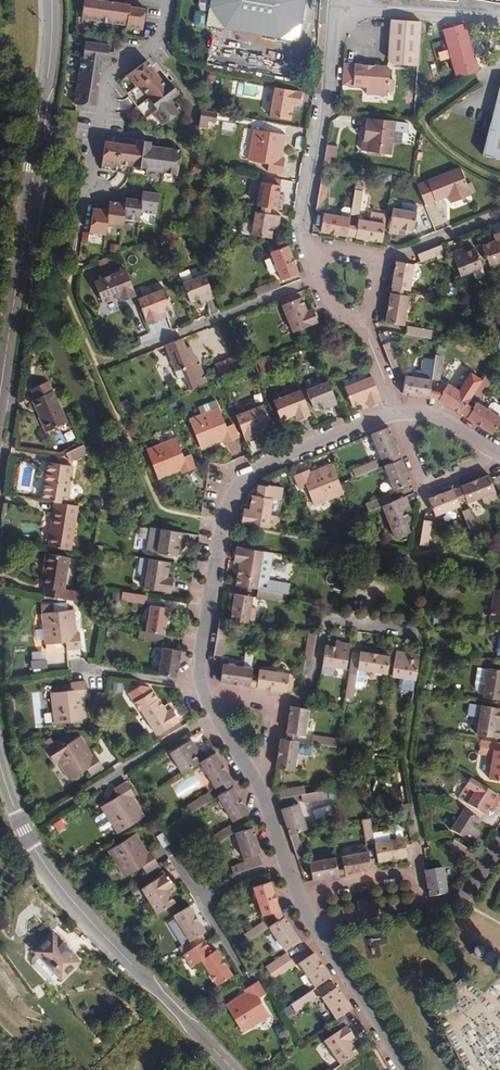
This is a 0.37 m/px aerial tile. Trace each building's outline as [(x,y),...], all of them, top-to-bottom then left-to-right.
[(99,0),(84,0),(82,19),(127,25),(127,27),(143,29),(146,9),(130,6),(131,5),(99,0)] [(208,11),(210,0),(199,0),(199,5),(200,10),(208,11)] [(205,26),(298,42),(305,0),(210,0),(208,11),(208,12),(205,26)] [(205,28),(205,26),(208,12),(202,11),(202,12),(198,11),(195,12),(194,24),(195,26),(205,28)] [(393,64),(417,65),(420,22),(391,20),(389,59),(393,64)] [(456,78),(476,72),(478,69),(466,26),(462,24),(443,29),(445,39),(447,47),(448,46),(452,61),(451,61),(453,68),(454,68),(456,78)] [(86,42),(75,103),(96,107),(102,60),(108,61),(110,45),(86,42)] [(153,113),(162,125),(179,113),(170,100),(179,93),(170,82),(165,85),(147,60),(121,80),(121,84),(146,118),(153,113)] [(388,91),(389,79),(390,69),(387,66),(344,63),(342,85),(367,87),(366,94),(388,96),(388,91)] [(490,122),(496,123),(499,106),(499,84),(490,122)] [(294,105),(299,106),(302,92),(275,87),(270,116),(291,120),(294,105)] [(208,121),(216,122),(218,113),(202,110),(199,127),(207,129),(208,121)] [(372,154),(384,155),(393,155),(395,123),(366,121),(366,129),(370,129),(369,144),(365,143),(364,153),(372,154)] [(482,155),(499,159),(499,121),(499,124),(496,123),(490,122),(482,155)] [(285,158),(279,157),(281,146),(283,147),(286,135),(254,129),(248,160),(269,164),(267,172),(282,174),(285,158)] [(105,141),(101,169),(146,176),(147,170),(178,174),(181,150),(151,145),(151,141),(137,139),(136,145),(105,141)] [(324,144),(321,162),(334,163),(336,146),(324,144)] [(470,194),(466,184),(460,168),(417,185),(425,205),(448,196),(451,203),(471,195),(470,194)] [(257,206),(262,206),(271,208),(281,210),(283,201),(277,200),(280,185),(261,182),(257,206)] [(471,182),(466,184),(470,194),(475,192),(471,182)] [(324,210),(328,185),(320,184),(316,209),(324,210)] [(355,190),(352,208),(350,214),(358,216),(363,191),(355,190)] [(93,208),(89,232),(102,234),(104,225),(119,227),(120,218),(139,220),(140,212),(156,214),(159,194),(143,191),(142,200),(126,198),(125,204),(110,201),(108,210),(93,208)] [(350,218),(350,214),(352,208),(346,207),(343,209),(342,216),(350,218)] [(413,231),(417,213),(393,208),(389,232),(397,234),(398,229),(413,231)] [(254,221),(251,235),(271,238),(273,229),(274,223),(279,224),(280,216),(270,214),(261,212),(256,211),(254,221)] [(347,235),(349,225),(350,218),(342,216),(324,213),(321,231),(347,236),(347,235)] [(357,227),(355,237),(381,242),(386,215),(373,213),(371,221),(358,219),(357,227)] [(244,233),(251,235),(254,221),(246,220),(243,222),(241,230),(244,233)] [(347,235),(355,237),(357,227),(349,225),(347,235)] [(493,234),(496,239),(482,245),(489,265),(499,260),(499,231),(493,234)] [(273,251),(270,252),(281,280),(298,273),(288,245),(273,251)] [(417,254),(420,262),(444,252),(441,245),(417,254)] [(461,254),(459,249),(451,252),(460,276),(482,267),(475,248),(466,252),(461,254)] [(395,288),(402,289),(409,290),(414,264),(409,263),(396,261),(391,287),(392,287),(395,288)] [(94,281),(103,302),(120,295),(122,301),(136,295),(125,269),(94,281)] [(186,271),(179,272),(180,283),(188,281),(186,271)] [(183,283),(190,302),(199,299),(201,303),(214,298),(205,275),(183,283)] [(281,287),(278,280),(254,289),(257,297),(281,287)] [(139,296),(162,289),(161,283),(137,290),(139,296)] [(137,299),(147,324),(167,317),(165,311),(172,308),(165,288),(137,299)] [(298,298),(296,293),(280,299),(293,332),(318,322),(313,309),(307,311),(301,297),(298,298)] [(401,294),(391,293),(390,293),(385,322),(403,325),(408,296),(401,294)] [(430,338),(432,330),(407,326),(406,334),(430,338)] [(188,352),(186,349),(182,338),(165,345),(175,371),(174,372),(177,379),(185,376),(190,389),(207,382),(197,356),(193,355),(188,352)] [(392,368),(399,365),(390,342),(382,345),(392,368)] [(443,356),(435,355),(434,359),(432,379),(439,380),(443,356)] [(215,364),(220,378),(238,370),(232,357),(215,364)] [(429,398),(429,397),(430,391),(432,379),(434,359),(423,358),(421,371),(416,370),(415,377),(405,376),(402,394),(429,398)] [(442,393),(439,398),(438,399),(460,414),(483,379),(471,372),(459,391),(448,384),(442,393)] [(352,407),(360,403),(362,409),(381,401),(372,376),(344,387),(352,407)] [(48,381),(31,389),(35,399),(32,400),(47,431),(67,422),(48,381)] [(325,409),(338,404),(329,381),(307,389),(314,408),(323,405),(325,409)] [(297,420),(310,415),(301,390),(274,400),(281,420),(295,414),(297,420)] [(198,407),(200,414),(218,407),(215,400),(198,407)] [(477,402),(467,418),(492,434),(499,421),(499,417),(477,402)] [(259,435),(257,430),(271,424),(263,405),(236,415),(246,441),(259,435)] [(218,407),(200,414),(189,419),(201,449),(212,445),(211,442),(221,438),(222,441),(223,443),(238,438),(233,424),(226,427),(218,407)] [(371,434),(381,459),(398,452),(388,427),(371,434)] [(64,440),(72,436),(68,428),(61,432),(64,440)] [(179,468),(180,471),(181,474),(196,468),(190,454),(183,457),(175,437),(146,449),(158,479),(170,475),(169,472),(179,468)] [(70,461),(88,453),(84,444),(66,452),(70,461)] [(384,466),(393,490),(411,484),(401,459),(384,466)] [(376,460),(352,470),(355,477),(378,468),(376,460)] [(47,481),(45,481),(41,500),(54,502),(66,503),(72,465),(51,462),(47,481)] [(311,475),(310,472),(309,469),(294,475),(299,489),(307,486),(314,505),(343,494),(331,463),(320,468),(321,470),(311,475)] [(461,487),(465,497),(467,503),(481,497),(485,506),(498,500),(488,475),(460,486),(461,487)] [(252,495),(249,510),(243,509),(241,523),(277,531),(279,517),(270,515),(273,499),(281,501),(283,488),(258,485),(257,496),(252,495)] [(461,487),(453,490),(457,500),(465,497),(461,487)] [(457,500),(453,490),(453,489),(428,499),(435,516),(460,506),(457,500)] [(382,506),(392,502),(389,495),(365,504),(368,511),(382,506)] [(392,502),(382,506),(395,538),(410,532),(406,522),(410,520),(406,511),(404,506),(405,506),(409,504),(405,496),(392,502)] [(52,529),(51,533),(49,546),(70,549),(78,505),(66,503),(54,502),(50,529),(52,529)] [(471,535),(478,532),(469,508),(462,511),(471,535)] [(427,546),(431,522),(424,520),(419,545),(427,546)] [(179,547),(184,548),(186,533),(150,528),(147,551),(158,553),(157,555),(170,558),(170,554),(177,556),(179,547)] [(236,585),(258,589),(283,593),(284,585),(268,582),(272,553),(236,547),(233,565),(234,565),(234,568),(238,568),(236,585)] [(46,571),(43,588),(44,588),(43,596),(77,601),(78,592),(64,590),(69,557),(46,553),(43,571),(46,571)] [(173,578),(167,577),(170,562),(140,557),(138,571),(140,574),(146,575),(144,588),(171,592),(173,578)] [(283,593),(258,589),(257,597),(281,601),(283,593)] [(495,589),(490,620),(499,621),(499,590),(495,589)] [(121,600),(146,604),(147,596),(122,592),(121,600)] [(234,594),(230,620),(248,623),(252,597),(234,594)] [(72,622),(75,622),(74,609),(67,610),(54,612),(53,605),(53,603),(40,605),(45,645),(65,642),(66,650),(81,648),(79,632),(76,632),(73,633),(72,622)] [(66,603),(53,605),(54,612),(67,610),(66,603)] [(146,632),(164,634),(168,608),(150,605),(146,632)] [(227,639),(230,620),(219,618),(214,655),(221,656),(224,638),(227,639)] [(163,642),(164,634),(146,632),(139,630),(138,638),(163,642)] [(309,633),(305,658),(312,659),(316,634),(309,633)] [(335,646),(326,645),(321,673),(345,677),(350,644),(335,642),(335,646)] [(181,651),(162,647),(158,674),(176,677),(181,651)] [(43,650),(27,650),(28,668),(44,667),(43,650)] [(252,668),(255,652),(247,651),(244,667),(252,668)] [(357,670),(387,674),(390,655),(360,651),(357,670)] [(419,661),(403,658),(404,654),(396,652),(392,677),(415,680),(419,661)] [(252,668),(223,664),(222,667),(220,682),(250,686),(252,668)] [(292,691),(292,684),(287,683),(289,674),(289,673),(259,668),(256,687),(290,692),(292,691)] [(476,684),(485,685),(487,669),(478,668),(476,684)] [(483,694),(483,697),(498,700),(497,704),(499,704),(499,670),(487,668),(487,669),(485,685),(483,694)] [(352,699),(356,674),(349,673),(345,698),(352,699)] [(400,679),(399,688),(411,689),(411,680),(400,679)] [(81,697),(83,697),(87,697),(85,681),(70,682),(71,690),(50,692),(54,723),(86,720),(85,708),(82,708),(81,697)] [(485,685),(476,684),(475,688),(478,692),(483,694),(485,685)] [(172,708),(171,708),(168,703),(163,706),(159,699),(158,699),(153,691),(134,702),(139,711),(141,710),(156,735),(179,720),(172,708)] [(497,704),(496,708),(481,705),(477,734),(497,738),(499,723),(499,704),(497,704)] [(305,735),(308,709),(290,706),(286,732),(305,735)] [(85,747),(87,746),(80,736),(67,744),(62,737),(46,748),(55,763),(58,762),(69,780),(87,769),(91,776),(103,768),(95,754),(93,755),(90,757),(85,747)] [(337,747),(338,739),(313,736),(312,743),(337,747)] [(294,771),(298,741),(280,738),(276,768),(294,771)] [(191,749),(196,747),(191,740),(170,753),(182,773),(200,762),(195,754),(191,749)] [(492,762),(489,779),(499,781),(499,743),(481,740),(480,748),(481,748),(493,750),(492,762)] [(93,755),(87,746),(85,747),(90,757),(93,755)] [(486,761),(492,762),(493,750),(481,748),(480,754),(487,755),(486,761)] [(222,783),(228,780),(231,778),(215,752),(200,762),(215,788),(222,783)] [(497,805),(499,800),(499,797),(471,779),(458,799),(484,815),(489,807),(493,802),(497,805)] [(222,783),(227,790),(232,787),(228,780),(222,783)] [(130,798),(132,796),(134,795),(126,781),(114,789),(118,796),(100,807),(103,812),(97,816),(96,820),(102,828),(105,829),(111,825),(117,833),(144,816),(138,806),(135,807),(130,798)] [(280,798),(305,794),(304,786),(279,790),(280,798)] [(233,787),(232,787),(227,790),(217,796),(233,822),(248,812),(233,787)] [(213,798),(209,792),(188,805),(192,812),(213,798)] [(138,806),(132,796),(130,798),(135,807),(138,806)] [(289,835),(297,832),(307,829),(298,803),(281,809),(289,835)] [(412,806),(400,808),(402,818),(407,817),(413,844),(419,843),(412,806)] [(313,818),(328,818),(328,808),(313,809),(313,818)] [(460,836),(470,842),(472,844),(477,837),(473,834),(476,829),(481,821),(463,810),(451,830),(460,836)] [(366,844),(374,842),(370,817),(362,819),(366,844)] [(212,845),(234,832),(230,825),(208,839),(212,845)] [(236,865),(238,874),(241,872),(262,865),(260,857),(258,858),(257,854),(261,853),(252,827),(235,833),(245,862),(236,865)] [(161,848),(168,844),(161,831),(154,835),(161,848)] [(305,856),(297,832),(289,835),(297,859),(305,856)] [(140,845),(142,843),(136,833),(108,850),(125,877),(142,866),(146,872),(159,865),(151,851),(148,853),(145,854),(140,845)] [(468,846),(470,842),(460,836),(458,839),(468,846)] [(404,840),(375,846),(378,864),(408,859),(405,845),(404,840)] [(449,847),(471,860),(475,854),(454,840),(449,847)] [(148,853),(142,843),(140,845),(145,854),(148,853)] [(368,851),(341,856),(345,874),(371,870),(368,851)] [(335,857),(309,862),(313,880),(339,876),(335,857)] [(424,871),(429,897),(448,894),(443,868),(424,871)] [(165,874),(142,888),(157,913),(175,902),(167,890),(172,886),(165,874)] [(273,912),(279,910),(280,910),(270,881),(253,887),(262,915),(273,912)] [(183,954),(205,941),(201,935),(206,932),(190,906),(174,916),(190,941),(179,948),(183,954)] [(273,912),(278,921),(284,917),(279,910),(273,912)] [(284,917),(278,921),(269,927),(284,949),(299,939),(284,917)] [(247,940),(269,927),(265,920),(243,934),(247,940)] [(59,976),(61,979),(80,961),(79,960),(70,952),(62,942),(53,934),(53,933),(34,951),(34,952),(35,951),(36,953),(59,976)] [(63,941),(62,942),(70,952),(71,950),(63,941)] [(205,941),(183,954),(191,967),(202,960),(217,985),(233,976),(217,950),(212,953),(205,941)] [(476,944),(470,954),(492,966),(497,956),(476,944)] [(59,976),(36,953),(33,957),(31,959),(31,962),(32,964),(47,980),(50,981),(53,981),(55,980),(59,976)] [(270,973),(291,959),(286,953),(265,967),(270,973)] [(299,964),(315,989),(331,978),(314,954),(299,964)] [(295,966),(291,959),(270,973),(274,980),(295,966)] [(237,1000),(236,998),(225,1004),(243,1032),(269,1016),(258,998),(265,994),(257,981),(243,990),(245,992),(247,994),(237,1000)] [(352,1010),(337,988),(322,998),(336,1020),(352,1010)] [(295,1012),(316,997),(312,991),(291,1005),(295,1012)] [(245,992),(236,998),(237,1000),(247,994),(245,992)] [(358,1054),(350,1042),(360,1034),(351,1021),(323,1040),(340,1066),(358,1054)]
